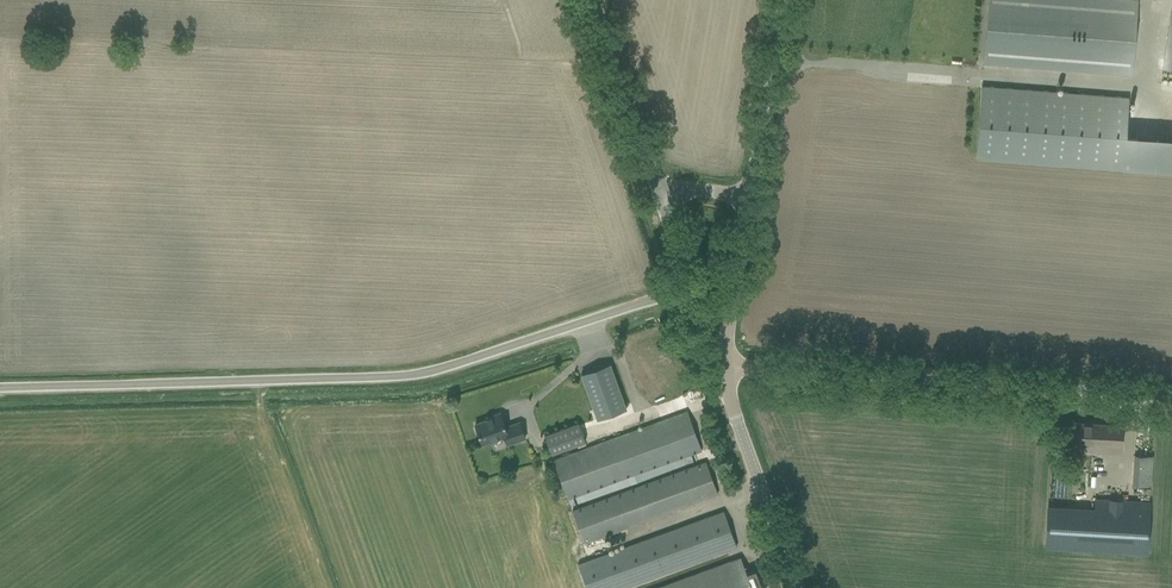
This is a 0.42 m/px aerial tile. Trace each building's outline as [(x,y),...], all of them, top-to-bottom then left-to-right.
[(984,63),(986,63),(1132,74),(1138,0),(988,0),(984,63)] [(982,88),(976,158),(1123,170),(1126,133),(1129,97),(982,86),(982,88)] [(610,364),(582,374),(598,419),(626,409),(610,364)] [(554,460),(568,499),(702,450),(688,411),(554,460)] [(475,424),(483,444),(504,436),(507,444),(525,437),(520,422),(506,427),(500,412),(491,416),(492,418),(475,424)] [(544,434),(552,454),(586,442),(578,422),(544,434)] [(1100,453),(1122,455),(1122,437),(1123,425),(1073,422),(1072,434),(1072,442),(1085,444),(1085,452),(1100,453)] [(1153,455),(1151,455),(1135,454),(1134,464),(1151,465),(1152,465),(1153,455)] [(1057,457),(1056,468),(1065,468),(1066,458),(1057,457)] [(572,511),(584,543),(718,494),(706,462),(572,511)] [(1048,506),(1046,546),(1147,552),(1150,512),(1135,511),(1136,501),(1135,501),(1096,499),(1095,509),(1048,506)] [(587,587),(622,587),(737,546),(724,511),(578,564),(587,587)] [(762,586),(756,569),(747,572),(741,557),(655,587),(756,587),(762,586)]
